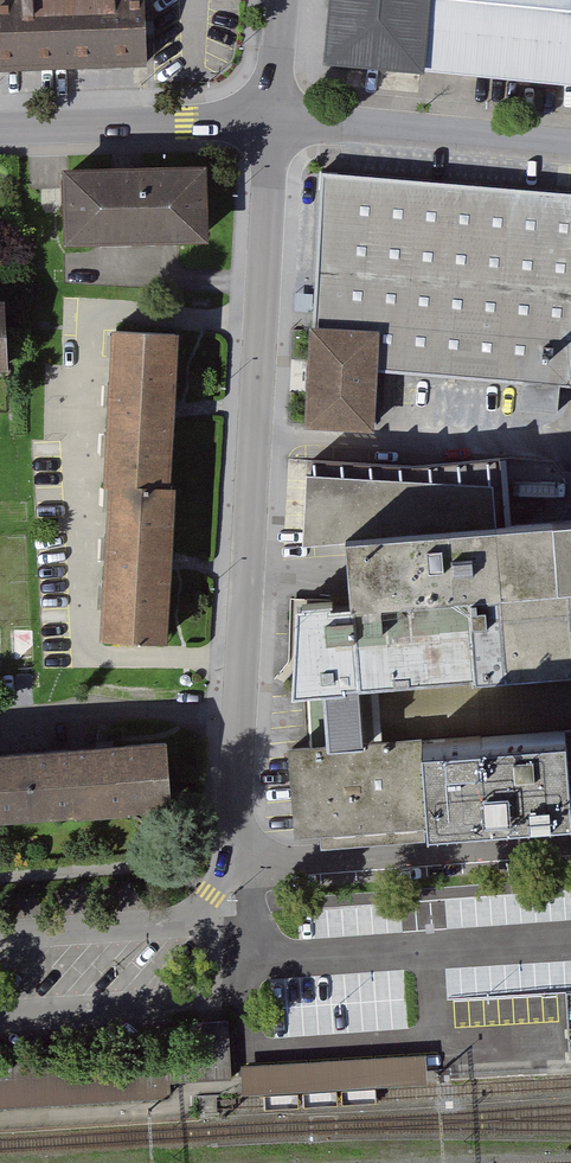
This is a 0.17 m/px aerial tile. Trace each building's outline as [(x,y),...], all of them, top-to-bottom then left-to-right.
[(149,69),(144,0),(0,0),(0,73),(149,69)] [(322,66),(424,74),(430,0),(328,0),(322,66)] [(424,74),(570,87),(570,0),(430,0),(424,74)] [(58,178),(61,249),(213,243),(210,173),(58,178)] [(323,175),(306,424),(375,429),(379,375),(570,388),(570,192),(323,175)] [(99,640),(162,642),(171,332),(108,331),(99,640)] [(293,829),(570,809),(570,726),(374,744),(372,682),(570,667),(570,516),(502,524),(495,460),(404,467),(310,460),(305,542),(339,540),(344,599),(296,601),(292,696),(305,695),(307,745),(287,747),(293,829)] [(35,812),(169,802),(165,743),(31,753),(35,812)] [(35,812),(31,753),(0,755),(0,815),(35,812)] [(170,1099),(169,1081),(230,1077),(226,1020),(194,1022),(195,1052),(0,1063),(0,1109),(170,1099)] [(233,1088),(420,1075),(418,1051),(231,1064),(233,1088)]
